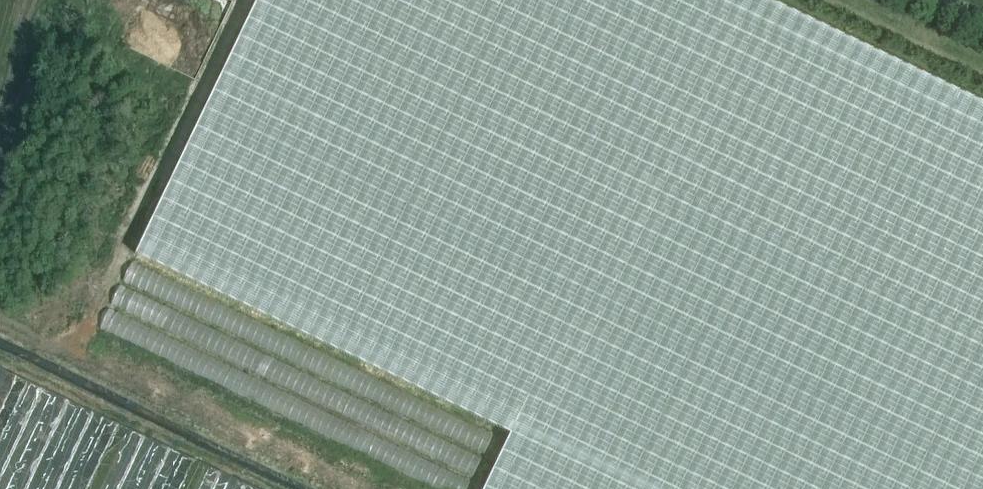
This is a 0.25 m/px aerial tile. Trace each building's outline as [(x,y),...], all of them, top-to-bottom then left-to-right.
[(136,254),(511,433),(484,488),(982,488),(982,103),(768,0),(258,0),(136,254)]
